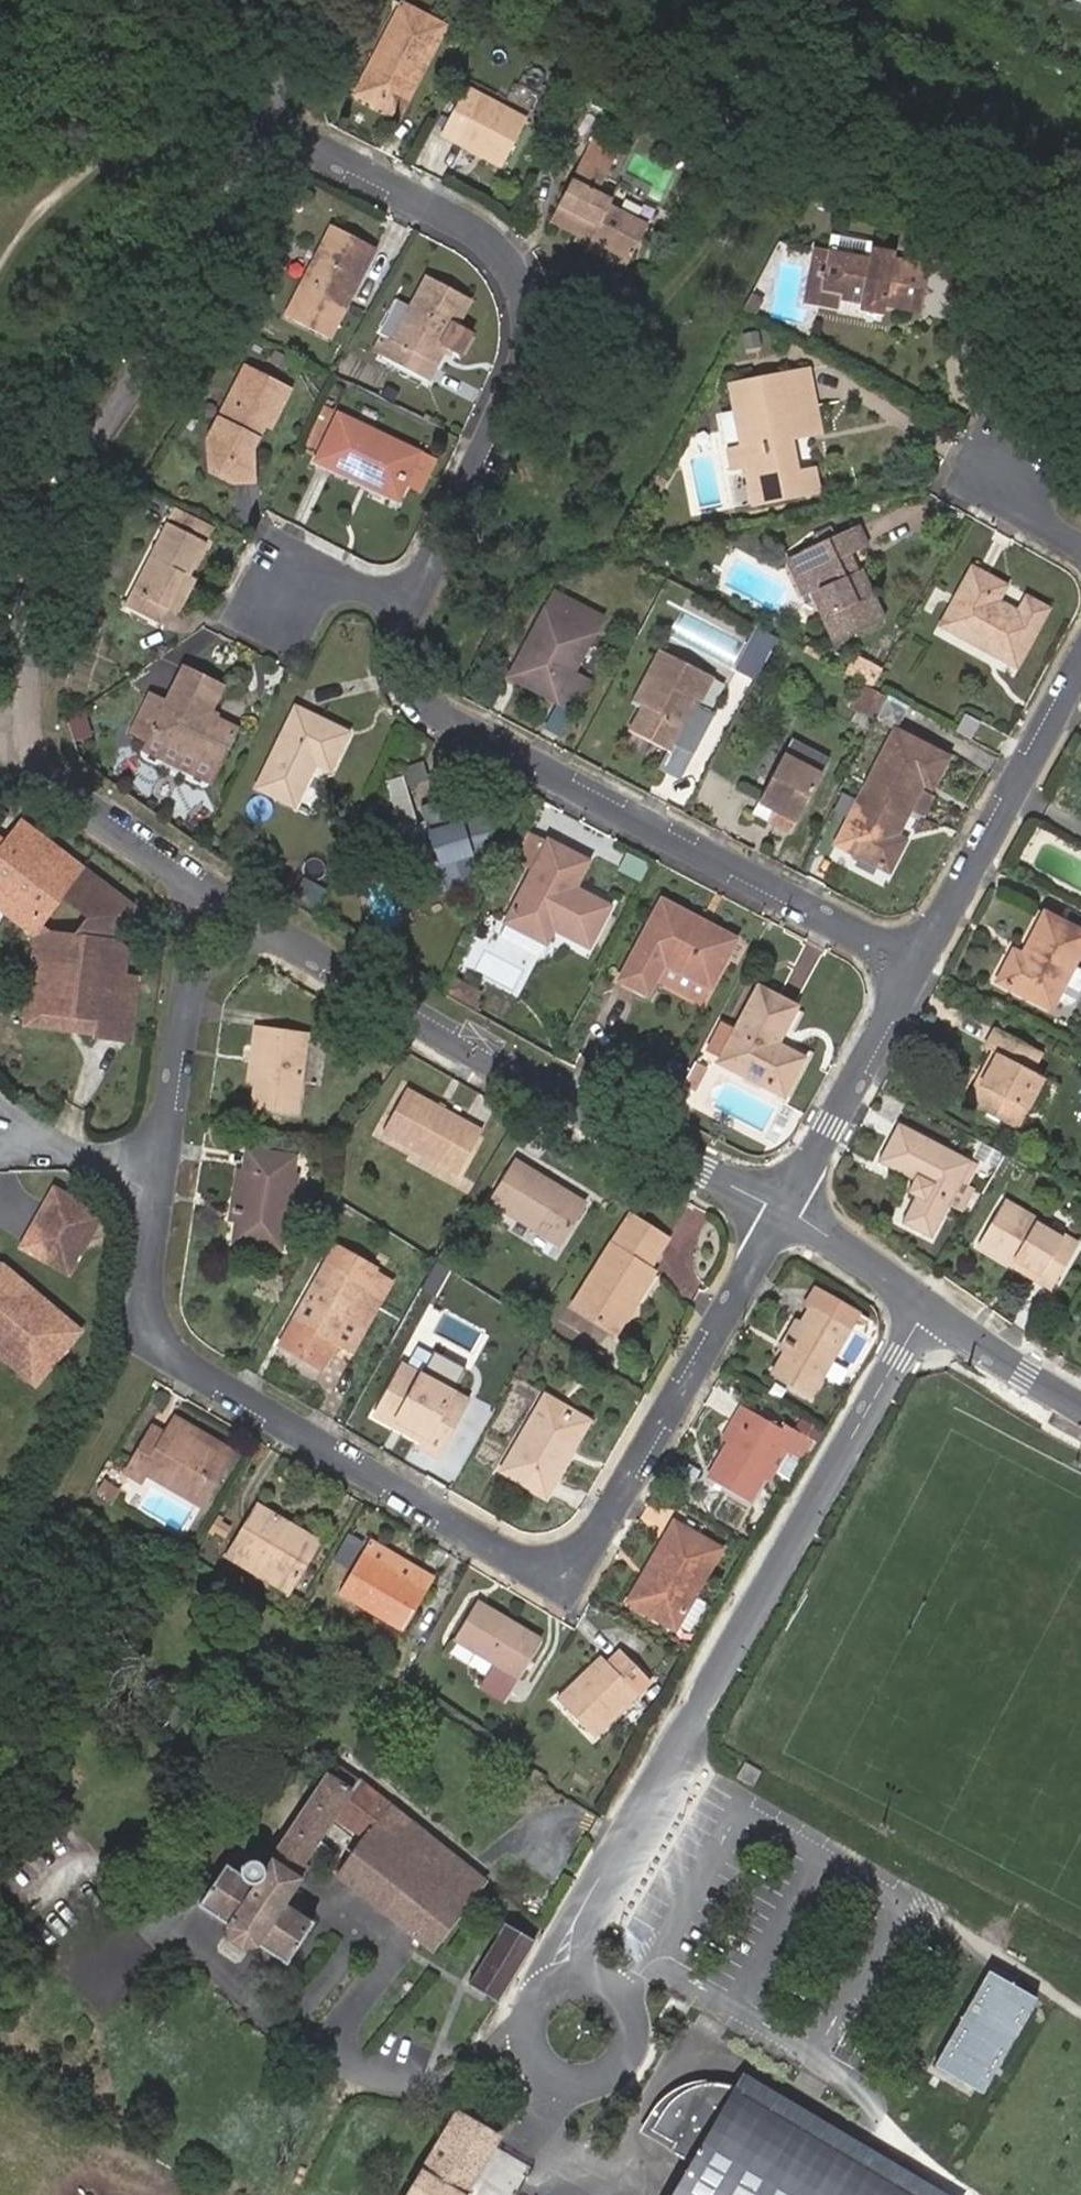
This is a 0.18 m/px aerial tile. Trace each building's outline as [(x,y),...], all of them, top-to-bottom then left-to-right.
[(425,0),(388,0),(349,77),(391,99),(438,6),(425,0)] [(516,110),(455,78),(445,97),(434,117),(433,120),(493,152),(516,110)] [(581,128),(569,150),(595,163),(607,142),(581,128)] [(582,228),(578,237),(616,255),(635,215),(598,196),(583,188),(595,163),(569,150),(541,208),(571,223),(582,228)] [(611,171),(595,163),(583,188),(598,196),(611,171)] [(369,237),(325,215),(280,302),(313,318),(305,335),(317,341),(369,237)] [(566,231),(578,237),(582,228),(571,223),(566,231)] [(832,284),(831,289),(852,293),(851,300),(876,304),(878,294),(913,300),(921,254),(886,248),(887,241),(864,236),(862,245),(808,236),(803,261),(816,263),(813,280),(832,284)] [(830,296),(831,289),(832,284),(813,280),(816,263),(803,261),(798,291),(830,296)] [(378,338),(367,332),(362,341),(419,370),(436,340),(450,348),(463,324),(449,316),(463,289),(417,264),(382,329),(378,338)] [(224,306),(232,310),(240,295),(232,291),(224,306)] [(371,324),(367,332),(378,338),(382,329),(371,324)] [(800,397),(809,395),(803,358),(723,372),(734,432),(738,456),(744,491),(794,482),(790,462),(783,427),(805,423),(800,397)] [(261,420),(279,385),(236,362),(200,429),(200,464),(222,476),(244,475),(244,438),(255,417),(261,420)] [(814,421),(809,395),(800,397),(805,423),(814,421)] [(383,488),(404,444),(328,408),(307,453),(383,488)] [(722,459),(738,456),(734,432),(718,435),(722,459)] [(807,459),(790,462),(794,482),(811,479),(807,459)] [(647,490),(658,468),(650,463),(638,485),(647,490)] [(806,579),(831,628),(879,603),(847,537),(860,531),(850,510),(799,536),(809,556),(798,562),(806,579)] [(171,570),(175,571),(195,533),(156,515),(112,601),(147,618),(155,603),(171,570)] [(797,583),(806,579),(798,562),(809,556),(799,536),(779,545),(797,583)] [(983,627),(979,633),(998,643),(1028,585),(1008,574),(1001,589),(978,578),(986,563),(967,552),(935,610),(966,626),(970,619),(983,627)] [(185,576),(175,571),(171,570),(155,603),(168,609),(185,576)] [(525,636),(507,669),(561,697),(576,666),(561,659),(581,621),(590,604),(541,579),(515,630),(525,636)] [(761,633),(767,621),(750,612),(744,624),(761,633)] [(966,626),(979,633),(983,627),(970,619),(966,626)] [(745,662),(761,633),(744,624),(728,653),(745,662)] [(497,664),(507,669),(525,636),(515,630),(497,664)] [(650,700),(645,711),(630,738),(672,760),(667,770),(684,779),(707,735),(690,726),(714,680),(673,658),(663,653),(641,695),(650,700)] [(140,755),(204,790),(211,777),(231,738),(204,723),(222,688),(184,669),(167,703),(150,694),(128,736),(145,745),(140,755)] [(907,693),(885,682),(871,708),(893,719),(907,693)] [(953,717),(968,726),(978,708),(962,700),(953,717)] [(297,705),(258,785),(293,802),(315,761),(330,768),(349,730),(297,705)] [(946,746),(893,719),(834,835),(887,861),(903,831),(895,827),(923,772),(931,777),(946,746)] [(777,746),(755,789),(748,801),(772,813),(789,821),(817,766),(826,749),(786,729),(777,746)] [(413,751),(389,758),(391,764),(394,774),(418,767),(413,751)] [(391,764),(375,768),(390,818),(406,814),(394,774),(391,764)] [(441,783),(424,788),(432,813),(448,808),(441,783)] [(432,813),(424,788),(407,793),(415,818),(389,825),(399,858),(425,851),(431,874),(464,864),(458,841),(480,835),(470,802),(448,808),(432,813)] [(536,829),(515,819),(503,843),(523,854),(536,829)] [(536,829),(523,854),(494,910),(535,930),(542,916),(577,933),(597,894),(557,873),(570,846),(536,829)] [(0,863),(0,897),(39,922),(59,896),(87,917),(72,937),(43,933),(36,987),(29,986),(26,1008),(63,1013),(94,1017),(92,1031),(92,1034),(128,1039),(133,1000),(119,998),(125,949),(115,941),(138,910),(42,838),(28,857),(6,840),(0,848),(0,861),(1,862),(0,863)] [(652,888),(621,947),(611,966),(637,980),(645,967),(689,991),(698,974),(699,975),(715,945),(709,942),(719,924),(652,888)] [(29,986),(36,987),(43,933),(43,932),(39,922),(0,897),(0,903),(26,919),(35,934),(29,986)] [(1080,928),(1080,922),(1042,902),(1019,943),(1010,939),(993,969),(1044,996),(1080,928)] [(725,927),(719,924),(709,942),(715,945),(725,927)] [(508,927),(503,937),(542,956),(547,946),(508,927)] [(765,1040),(768,1034),(788,999),(751,980),(731,1018),(720,1039),(716,1048),(715,1050),(777,1082),(795,1048),(777,1038),(773,1044),(765,1040)] [(699,1039),(716,1048),(720,1039),(731,1018),(714,1010),(699,1039)] [(94,1017),(63,1013),(61,1027),(92,1031),(94,1017)] [(1041,1043),(996,1018),(985,1039),(992,1042),(998,1046),(971,1093),(1016,1116),(1041,1068),(1031,1063),(1041,1043)] [(256,1083),(263,1030),(254,1029),(248,1082),(256,1083)] [(306,1035),(263,1030),(256,1083),(253,1106),(296,1112),(306,1035)] [(777,1038),(768,1034),(765,1040),(773,1044),(777,1038)] [(965,1090),(971,1093),(998,1046),(992,1042),(965,1090)] [(699,1056),(691,1052),(678,1075),(687,1080),(699,1056)] [(482,1130),(406,1087),(383,1128),(459,1170),(482,1130)] [(971,1149),(897,1114),(876,1153),(912,1172),(906,1184),(915,1188),(901,1214),(928,1228),(946,1195),(969,1152),(971,1149)] [(1004,1147),(978,1134),(971,1149),(996,1162),(1004,1147)] [(247,1150),(245,1169),(252,1170),(254,1151),(247,1150)] [(245,1169),(239,1221),(237,1240),(283,1246),(294,1156),(254,1151),(252,1170),(245,1169)] [(978,1157),(969,1152),(946,1195),(962,1204),(974,1181),(967,1177),(978,1157)] [(580,1196),(511,1157),(488,1199),(557,1237),(580,1196)] [(232,1220),(239,1221),(245,1169),(238,1168),(232,1220)] [(100,1214),(54,1189),(21,1246),(65,1271),(84,1235),(87,1237),(100,1214)] [(1017,1252),(1057,1277),(1078,1240),(1006,1196),(981,1238),(1014,1258),(1017,1252)] [(626,1207),(620,1218),(657,1240),(664,1229),(626,1207)] [(657,1240),(620,1218),(573,1297),(617,1323),(635,1293),(629,1289),(646,1260),(657,1240)] [(84,1235),(65,1271),(69,1273),(87,1237),(84,1235)] [(330,1240),(277,1340),(322,1365),(336,1339),(353,1348),(392,1274),(330,1240)] [(1053,1282),(1057,1277),(1017,1252),(1014,1258),(1053,1282)] [(653,1263),(646,1260),(629,1289),(635,1293),(653,1263)] [(41,1375),(79,1330),(1,1264),(0,1264),(0,1340),(41,1375)] [(812,1299),(804,1314),(788,1344),(776,1365),(816,1387),(852,1322),(812,1299)] [(788,1344),(804,1314),(797,1310),(780,1340),(788,1344)] [(34,1383),(41,1375),(0,1340),(0,1354),(34,1383)] [(379,1408),(399,1418),(402,1413),(433,1429),(430,1434),(426,1441),(442,1449),(471,1394),(455,1386),(463,1370),(433,1355),(425,1371),(404,1359),(379,1408)] [(567,1441),(584,1411),(545,1390),(507,1461),(551,1485),(573,1444),(567,1441)] [(744,1416),(733,1435),(712,1470),(754,1495),(786,1441),(807,1453),(817,1434),(788,1417),(785,1422),(745,1398),(737,1412),(744,1416)] [(590,1414),(584,1411),(567,1441),(573,1444),(590,1414)] [(726,1430),(733,1435),(744,1416),(737,1412),(726,1430)] [(402,1413),(399,1418),(430,1434),(433,1429),(402,1413)] [(180,1414),(173,1426),(228,1460),(235,1448),(180,1414)] [(147,1470),(202,1503),(228,1460),(173,1426),(167,1436),(154,1428),(129,1471),(142,1479),(147,1470)] [(107,1477),(99,1490),(116,1500),(123,1486),(107,1477)] [(261,1500),(244,1529),(257,1537),(275,1507),(261,1500)] [(257,1537),(244,1529),(234,1547),(295,1582),(322,1536),(275,1507),(257,1537)] [(656,1572),(640,1600),(682,1624),(684,1620),(686,1617),(701,1591),(727,1545),(678,1517),(649,1569),(656,1572)] [(375,1537),(367,1548),(430,1586),(437,1575),(375,1537)] [(337,1557),(355,1566),(364,1548),(347,1539),(337,1557)] [(430,1587),(367,1548),(343,1587),(405,1626),(430,1587)] [(634,1596),(640,1600),(656,1572),(649,1569),(634,1596)] [(712,1598),(701,1591),(686,1617),(684,1620),(696,1627),(712,1598)] [(481,1599),(460,1635),(499,1658),(484,1683),(510,1698),(546,1637),(481,1599)] [(607,1670),(601,1663),(565,1699),(601,1735),(657,1680),(628,1649),(615,1662),(607,1670)] [(609,1655),(601,1663),(607,1670),(615,1662),(609,1655)] [(178,1702),(160,1689),(143,1712),(162,1725),(178,1702)] [(745,1761),(736,1777),(752,1786),(761,1770),(745,1761)] [(439,1945),(491,1873),(352,1775),(343,1767),(334,1779),(321,1770),(253,1864),(248,1858),(239,1859),(235,1866),(220,1855),(191,1894),(217,1914),(208,1926),(211,1945),(231,1958),(248,1956),(258,1943),(286,1962),(314,1924),(286,1904),(315,1863),(310,1859),(316,1851),(323,1856),(339,1834),(324,1823),(347,1790),(381,1815),(343,1869),(373,1891),(370,1894),(439,1945)] [(507,1993),(543,1930),(516,1914),(479,1976),(507,1993)] [(1037,1997),(988,1970),(937,2064),(986,2091),(1037,1997)] [(668,2194),(950,2194),(743,2071),(732,2074),(718,2077),(701,2082),(683,2090),(672,2099),(663,2110),(651,2128),(675,2142),(670,2149),(689,2160),(668,2194)] [(455,2102),(401,2194),(463,2194),(468,2187),(463,2184),(497,2127),(455,2102)]
